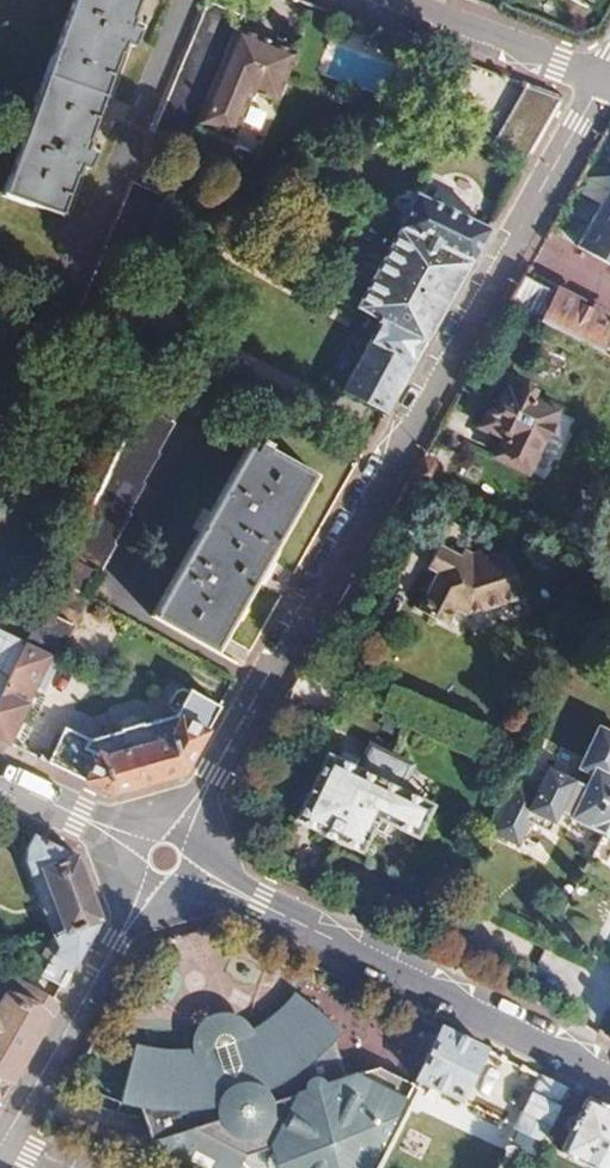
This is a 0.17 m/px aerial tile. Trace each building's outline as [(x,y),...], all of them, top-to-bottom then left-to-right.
[(0,191),(0,192),(57,214),(138,0),(73,0),(0,191)] [(240,16),(208,3),(151,136),(182,148),(194,122),(235,27),(240,16)] [(235,27),(194,122),(228,137),(249,90),(273,101),(294,53),(235,27)] [(557,94),(534,86),(501,146),(521,159),(557,94)] [(575,243),(609,263),(609,180),(575,243)] [(476,222),(412,187),(354,302),(374,313),(378,315),(422,337),(488,218),(480,214),(476,222)] [(504,303),(585,343),(608,355),(609,350),(609,321),(520,276),(504,303)] [(422,337),(378,315),(338,388),(381,410),(422,337)] [(488,411),(482,408),(474,424),(498,437),(490,454),(522,471),(554,407),(527,394),(532,387),(517,380),(511,390),(501,386),(488,411)] [(168,421),(134,405),(49,580),(72,593),(84,570),(93,575),(168,421)] [(343,433),(338,430),(333,440),(358,452),(365,439),(346,429),(343,433)] [(310,474),(246,439),(145,618),(210,654),(310,474)] [(432,462),(419,455),(409,472),(432,482),(437,475),(433,467),(432,462)] [(428,559),(437,564),(418,601),(446,615),(455,600),(471,608),(526,615),(532,565),(499,560),(499,553),(484,552),(474,545),(468,554),(440,537),(428,559)] [(72,593),(49,580),(40,598),(72,616),(81,598),(72,593)] [(18,644),(0,682),(0,744),(19,706),(25,709),(39,682),(33,678),(45,652),(52,655),(60,640),(28,624),(18,644)] [(18,644),(0,635),(0,682),(18,644)] [(216,685),(205,680),(197,694),(207,700),(216,685)] [(53,736),(47,733),(34,760),(104,794),(178,774),(215,708),(185,691),(183,694),(176,691),(168,694),(162,704),(165,712),(169,715),(168,719),(136,728),(134,724),(114,730),(115,733),(86,742),(58,728),(53,736)] [(482,844),(510,859),(531,819),(548,827),(559,807),(572,813),(571,814),(602,829),(609,812),(609,731),(596,724),(575,764),(588,770),(582,782),(548,764),(536,788),(514,778),(482,844)] [(424,813),(318,759),(284,824),(348,858),(367,824),(406,845),(424,813)] [(602,829),(609,833),(609,812),(602,829)] [(29,871),(41,866),(62,930),(51,934),(54,947),(38,975),(59,986),(97,919),(74,851),(30,830),(22,846),(23,857),(29,871)] [(4,998),(0,1005),(0,1090),(51,1000),(31,989),(29,992),(4,978),(0,985),(0,996),(4,998)] [(127,1111),(135,1133),(204,1167),(236,1167),(238,1165),(241,1158),(270,1150),(276,1167),(366,1167),(408,1084),(377,1068),(343,1078),(331,1045),(342,1033),(296,994),(286,1004),(272,1016),(261,1023),(250,1030),(242,1034),(239,1036),(261,1078),(250,1084),(254,1097),(224,1107),(220,1094),(206,1098),(198,1053),(191,1054),(183,1056),(168,1056),(153,1056),(140,1055),(132,1053),(127,1052),(110,1106),(127,1111)] [(193,1040),(191,1048),(191,1054),(198,1053),(206,1098),(220,1094),(224,1107),(254,1097),(250,1084),(261,1078),(239,1036),(242,1034),(239,1030),(234,1026),(228,1022),(220,1020),(211,1020),(205,1022),(200,1025),(196,1031),(193,1040)] [(484,1048),(438,1026),(412,1078),(458,1100),(484,1048)] [(569,1089),(538,1074),(513,1125),(543,1141),(569,1089)] [(586,1097),(561,1150),(603,1167),(609,1167),(609,1109),(586,1097)] [(238,1165),(242,1167),(276,1167),(270,1150),(241,1158),(238,1165)]
